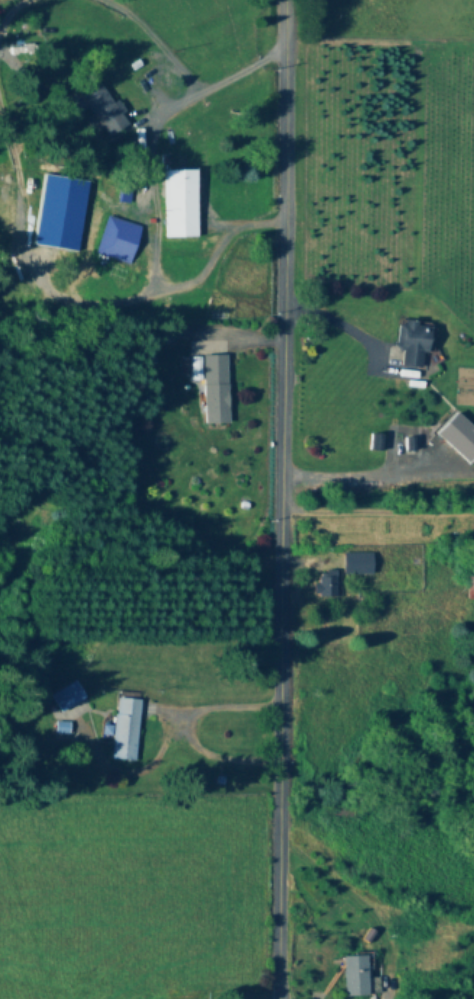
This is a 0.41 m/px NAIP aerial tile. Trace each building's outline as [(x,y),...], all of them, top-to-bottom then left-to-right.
[(128,126),(101,83),(74,100),(92,128),(100,123),(109,138),(128,126)] [(166,171),(166,239),(198,239),(198,171),(166,171)] [(95,255),(130,265),(141,229),(106,218),(95,255)] [(429,352),(432,325),(399,321),(396,351),(402,352),(401,366),(421,368),(423,352),(429,352)] [(205,424),(229,424),(229,355),(193,355),(193,381),(205,381),(205,424)] [(382,451),(382,435),(370,435),(369,451),(382,451)] [(372,553),(344,553),(344,575),(372,575),(372,553)] [(336,598),(336,572),(319,572),(319,584),(314,584),(314,598),(336,598)] [(60,712),(86,699),(77,682),(51,694),(60,712)] [(113,760),(136,762),(140,700),(117,699),(113,760)] [(345,956),(345,996),(369,996),(369,956),(345,956)]
